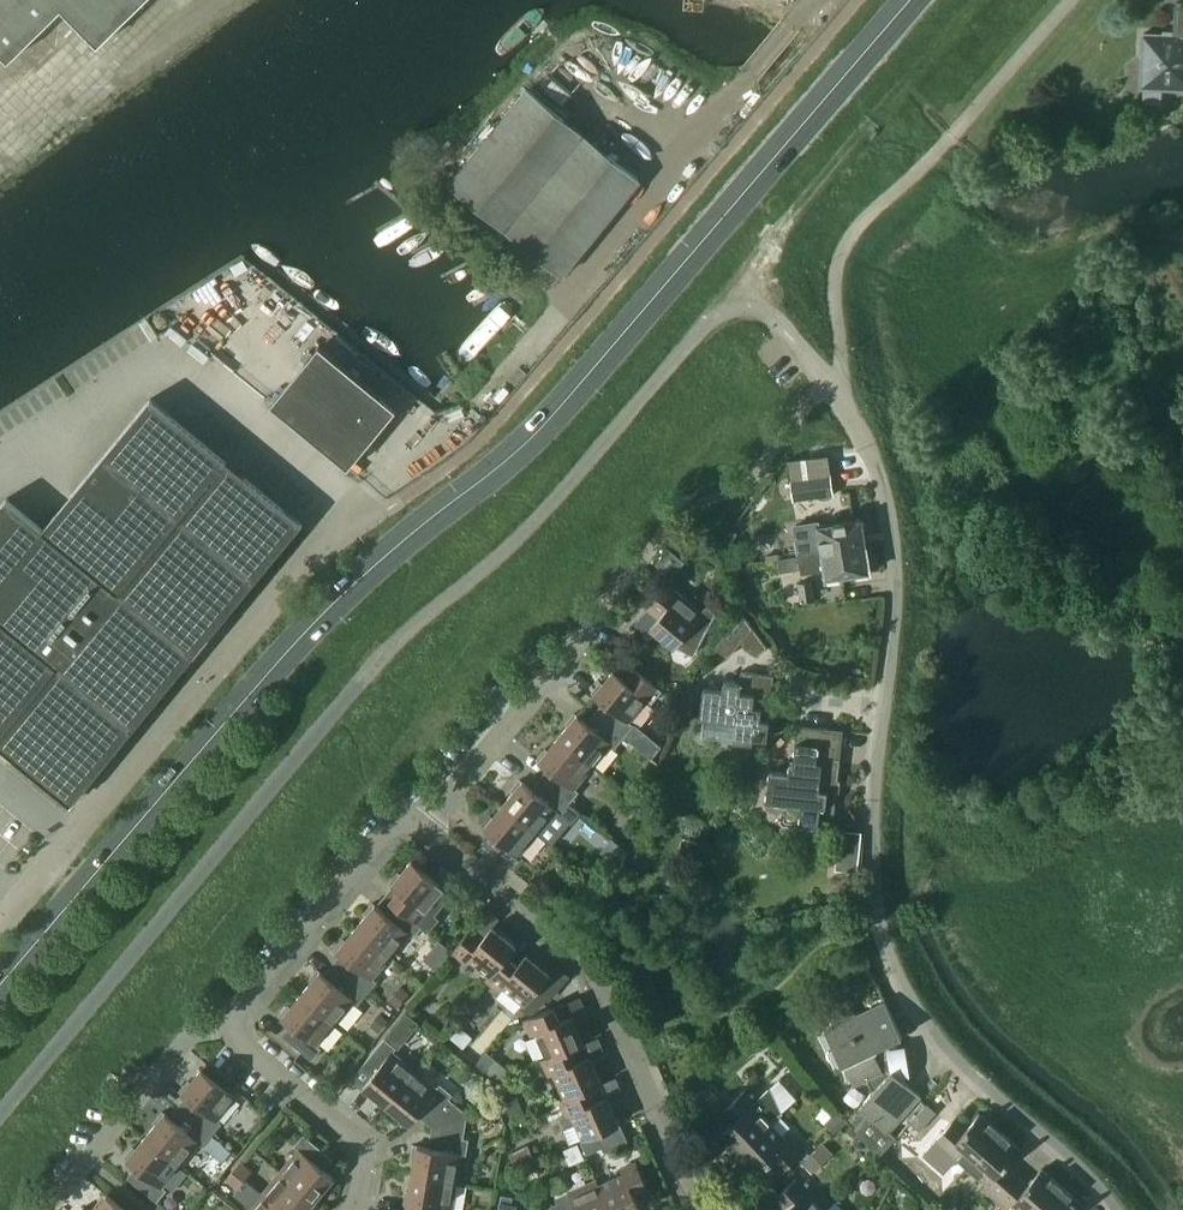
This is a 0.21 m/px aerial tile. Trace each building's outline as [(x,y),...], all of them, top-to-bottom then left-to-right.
[(144,0),(0,0),(0,51),(9,60),(62,7),(98,44),(144,0)] [(1144,85),(1182,87),(1182,8),(1179,8),(1178,36),(1146,35),(1144,85)] [(528,89),(451,182),(564,274),(640,180),(528,89)] [(395,409),(319,346),(272,403),(348,465),(395,409)] [(302,522),(151,397),(44,526),(7,496),(0,504),(0,744),(71,802),(302,522)] [(838,496),(835,475),(795,480),(798,501),(838,496)] [(865,518),(818,525),(820,539),(800,542),(802,556),(864,546),(862,530),(867,530),(865,518)] [(866,562),(864,546),(802,556),(775,560),(777,574),(825,567),(826,581),(872,574),(871,562),(866,562)] [(695,653),(718,615),(707,605),(702,611),(669,583),(648,608),(660,617),(651,627),(675,647),(680,641),(695,653)] [(740,640),(756,654),(768,646),(744,612),(715,644),(727,654),(740,640)] [(630,721),(648,700),(652,703),(662,691),(633,667),(624,678),(614,670),(603,684),(601,682),(593,692),(609,705),(600,716),(625,736),(634,725),(630,721)] [(732,739),(751,741),(751,736),(766,738),(772,673),(739,670),(738,681),(722,679),(721,688),(702,686),(699,717),(734,720),(732,739)] [(625,736),(600,716),(592,726),(575,713),(567,723),(569,725),(559,737),(593,766),(611,744),(615,748),(625,736)] [(798,725),(794,763),(790,763),(789,773),(770,771),(767,801),(769,802),(769,804),(770,805),(770,807),(771,808),(772,809),(773,811),(775,811),(778,812),(780,812),(782,811),(783,811),(785,809),(786,807),(787,806),(788,804),(802,805),(800,824),(819,826),(820,821),(834,823),(841,759),(837,758),(840,730),(798,725)] [(575,788),(593,766),(559,737),(548,750),(546,749),(538,759),(554,772),(545,783),(570,803),(579,791),(575,788)] [(581,812),(570,803),(545,783),(537,793),(520,779),(512,789),(514,791),(504,804),(538,833),(552,844),(570,822),(572,824),(581,812)] [(520,854),(538,833),(504,804),(493,817),(491,815),(483,825),(494,834),(485,845),(515,870),(524,858),(520,854)] [(862,870),(864,829),(841,829),(839,870),(862,870)] [(407,896),(398,906),(423,926),(429,932),(440,919),(436,915),(453,894),(412,860),(401,874),(399,872),(390,882),(407,896)] [(367,915),(357,927),(391,956),(409,934),(413,937),(423,926),(398,906),(390,917),(373,903),(365,913),(367,915)] [(484,936),(473,927),(453,952),(466,962),(469,958),(490,975),(491,975),(507,955),(508,956),(516,946),(493,926),(484,936)] [(373,978),(391,956),(357,927),(346,941),(344,939),(335,949),(346,957),(337,968),(343,973),(368,993),(377,981),(373,978)] [(414,951),(436,969),(453,948),(431,930),(414,951)] [(541,985),(550,974),(526,955),(519,964),(508,956),(507,955),(491,975),(490,975),(486,979),(500,990),(503,985),(525,1003),(522,1008),(529,1014),(540,1009),(552,994),(541,985)] [(358,1004),(368,993),(343,973),(337,968),(329,978),(318,970),(310,979),(312,981),(302,994),(336,1023),(354,1001),(358,1004)] [(336,1023),(302,994),(291,1007),(289,1005),(280,1015),(297,1029),(288,1039),(312,1060),(322,1048),(318,1045),(336,1023)] [(921,1096),(907,1083),(903,1080),(906,1075),(903,1070),(902,1065),(900,1061),(902,1056),(898,1047),(891,1042),(903,1036),(886,1002),(858,1015),(844,1005),(827,1030),(825,1031),(842,1065),(848,1062),(852,1080),(854,1085),(868,1078),(874,1091),(859,1107),(888,1133),(890,1131),(921,1096)] [(560,1021),(554,1007),(525,1020),(532,1035),(537,1033),(547,1057),(548,1059),(572,1048),(573,1049),(584,1043),(572,1015),(560,1021)] [(387,1105),(416,1071),(393,1052),(397,1048),(385,1039),(365,1063),(376,1072),(362,1088),(372,1096),(374,1094),(387,1105)] [(578,1061),(573,1049),(572,1048),(548,1059),(547,1057),(542,1060),(549,1076),(555,1073),(565,1098),(566,1097),(566,1099),(590,1089),(602,1084),(590,1056),(578,1061)] [(197,1104),(188,1114),(213,1135),(222,1123),(218,1120),(236,1097),(202,1069),(191,1082),(189,1081),(180,1090),(197,1104)] [(437,1088),(416,1071),(387,1105),(400,1116),(398,1118),(408,1126),(421,1109),(440,1124),(440,1125),(468,1114),(449,1098),(453,1094),(441,1084),(437,1088)] [(737,1156),(771,1124),(784,1113),(782,1111),(781,1112),(770,1089),(760,1098),(749,1087),(724,1110),(734,1122),(719,1136),(737,1156)] [(595,1101),(590,1089),(566,1099),(566,1097),(565,1098),(560,1100),(567,1116),(572,1114),(584,1140),(620,1124),(607,1096),(595,1101)] [(937,1112),(928,1103),(911,1122),(920,1131),(937,1112)] [(897,1137),(890,1131),(888,1133),(859,1107),(847,1122),(879,1158),(897,1137)] [(203,1146),(213,1135),(188,1114),(179,1125),(163,1111),(155,1121),(157,1123),(146,1136),(181,1164),(199,1142),(203,1146)] [(470,1139),(464,1138),(468,1114),(440,1125),(436,1148),(415,1145),(413,1157),(415,1158),(413,1175),(457,1182),(461,1154),(467,1155),(470,1139)] [(969,1166),(1000,1131),(980,1114),(966,1129),(955,1119),(923,1155),(944,1173),(958,1157),(969,1166)] [(795,1136),(789,1142),(771,1124),(737,1156),(756,1175),(771,1161),(781,1172),(807,1149),(795,1136)] [(621,1126),(582,1143),(587,1154),(603,1148),(604,1152),(627,1142),(621,1126)] [(1020,1149),(1000,1131),(969,1166),(988,1183),(982,1190),(995,1201),(1017,1175),(1006,1165),(1020,1149)] [(299,1150),(281,1172),(315,1200),(326,1187),(328,1189),(336,1179),(320,1166),(329,1155),(304,1135),(294,1147),(299,1150)] [(163,1186),(181,1164),(146,1136),(136,1149),(133,1147),(125,1157),(142,1170),(133,1181),(157,1201),(167,1190),(163,1186)] [(242,1162),(234,1171),(245,1181),(253,1171),(242,1162)] [(637,1162),(621,1169),(623,1174),(599,1184),(610,1209),(638,1209),(641,1208),(636,1197),(649,1191),(637,1162)] [(1062,1187),(1042,1169),(1028,1185),(1017,1175),(995,1201),(1005,1209),(1008,1209),(1012,1205),(1018,1209),(1042,1209),(1062,1187)] [(234,1171),(233,1171),(226,1180),(237,1190),(245,1181),(234,1171)] [(281,1172),(262,1194),(282,1209),(307,1209),(315,1200),(281,1172)] [(814,1200),(820,1194),(801,1174),(776,1197),(787,1209),(785,1209),(823,1209),(814,1200)] [(457,1182),(413,1175),(410,1191),(407,1191),(405,1203),(426,1207),(425,1209),(452,1209),(457,1182)] [(599,1184),(597,1179),(569,1192),(568,1193),(556,1198),(558,1204),(543,1209),(610,1209),(599,1184)] [(1062,1187),(1042,1209),(1077,1209),(1082,1204),(1062,1187)] [(262,1194),(249,1209),(282,1209),(262,1194)] [(107,1195),(94,1209),(126,1209),(107,1195)]
